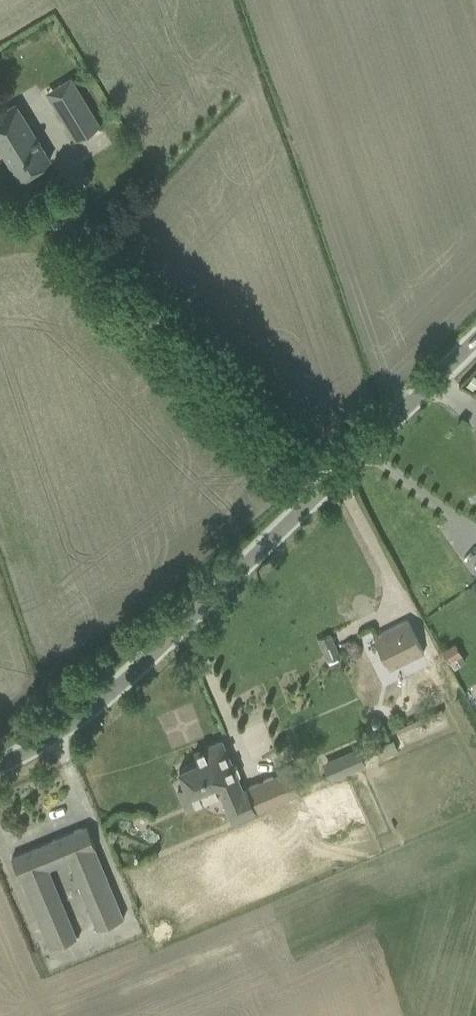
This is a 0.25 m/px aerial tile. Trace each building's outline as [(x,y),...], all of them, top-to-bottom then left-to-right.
[(46,91),(76,139),(100,125),(70,76),(46,91)] [(19,178),(50,159),(16,103),(0,113),(0,147),(19,178)] [(467,383),(475,390),(475,375),(473,374),(467,383)] [(374,636),(390,668),(423,652),(407,620),(374,636)] [(455,643),(442,651),(449,661),(461,653),(455,643)] [(194,751),(198,760),(179,768),(185,783),(178,787),(187,808),(219,794),(231,822),(300,792),(290,769),(242,789),(237,778),(239,773),(236,765),(231,763),(221,739),(194,751)] [(375,747),(379,758),(397,750),(392,739),(375,747)] [(330,780),(366,764),(358,746),(322,761),(324,766),(330,779),(330,780)] [(324,766),(316,769),(322,782),(330,779),(324,766)] [(11,856),(49,947),(77,936),(49,868),(68,860),(96,928),(124,917),(86,826),(11,856)]
